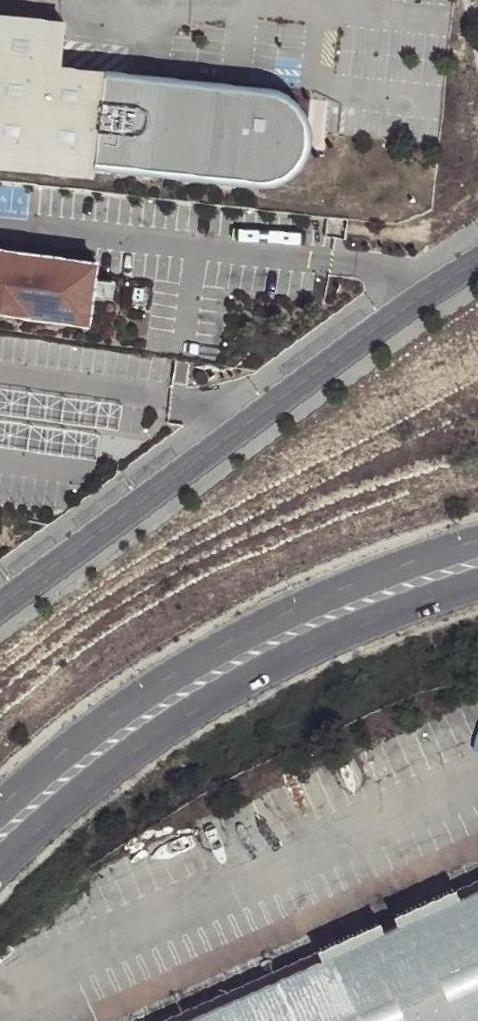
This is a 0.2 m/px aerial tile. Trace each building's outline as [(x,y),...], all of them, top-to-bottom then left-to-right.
[(60,74),(66,30),(0,21),(0,167),(90,179),(91,169),(239,189),(249,189),(258,187),(269,181),(279,173),(284,165),(289,150),(290,141),(289,134),(286,126),(279,115),(267,105),(252,99),(60,74)] [(86,318),(94,257),(0,244),(0,307),(86,318)] [(177,1020),(477,1020),(477,889),(177,1020)]
